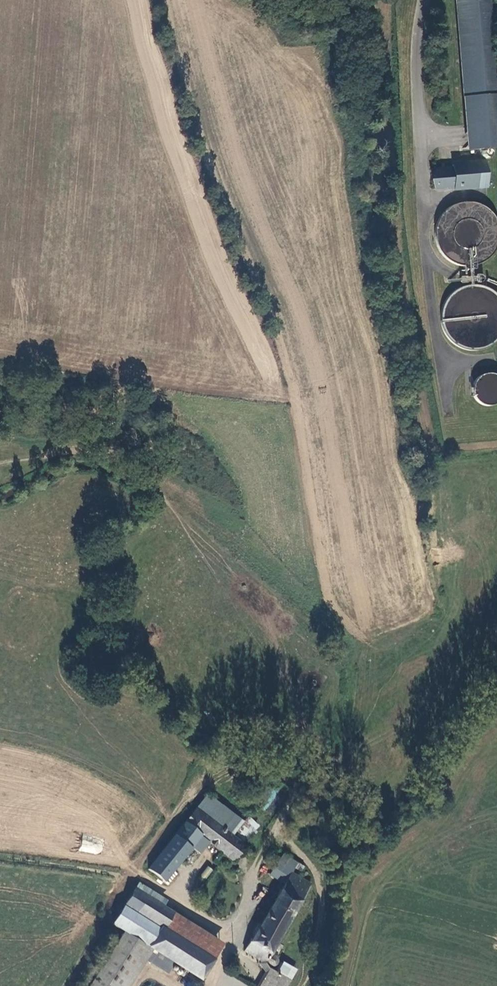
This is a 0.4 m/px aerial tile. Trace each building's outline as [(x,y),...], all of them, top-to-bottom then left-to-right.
[(477,145),(496,143),(496,20),(496,0),(466,0),(477,145)] [(468,161),(470,185),(485,184),(483,160),(468,161)] [(442,166),(443,187),(470,185),(468,161),(460,162),(461,165),(442,166)] [(486,275),(489,266),(488,263),(496,248),(496,218),(495,211),(482,203),(471,200),(445,208),(436,222),(434,230),(442,255),(468,271),(449,276),(445,290),(448,298),(445,302),(441,315),(449,340),(462,348),(469,350),(471,351),(496,343),(496,282),(486,275)] [(476,374),(473,402),(496,404),(496,376),(476,374)] [(229,833),(239,823),(203,796),(195,807),(229,833)] [(239,823),(229,833),(195,807),(147,870),(165,882),(192,846),(200,852),(209,841),(236,862),(249,847),(244,842),(259,822),(256,820),(253,823),(245,817),(239,823)] [(247,952),(264,962),(262,964),(269,974),(262,985),(282,985),(286,979),(280,975),(272,970),(267,963),(269,961),(270,964),(271,966),(273,966),(276,967),(277,966),(279,964),(280,962),(280,961),(280,960),(279,958),(278,957),(276,956),(273,956),(271,956),(272,956),(310,884),(290,873),(294,867),(297,863),(282,854),(278,861),(270,875),(285,883),(247,952)] [(297,863),(294,867),(301,871),(303,867),(297,863)] [(205,879),(213,870),(208,866),(200,875),(205,879)] [(122,904),(174,936),(184,919),(133,888),(122,904)] [(174,936),(122,904),(111,922),(125,930),(147,944),(152,948),(174,961),(200,978),(212,959),(185,943),(196,926),(184,919),(174,936)] [(185,943),(212,959),(222,942),(196,926),(185,943)] [(125,930),(89,985),(121,985),(147,944),(125,930)] [(167,972),(174,961),(152,948),(146,958),(167,972)] [(298,971),(286,964),(280,975),(286,979),(282,985),(290,985),(298,971)]
